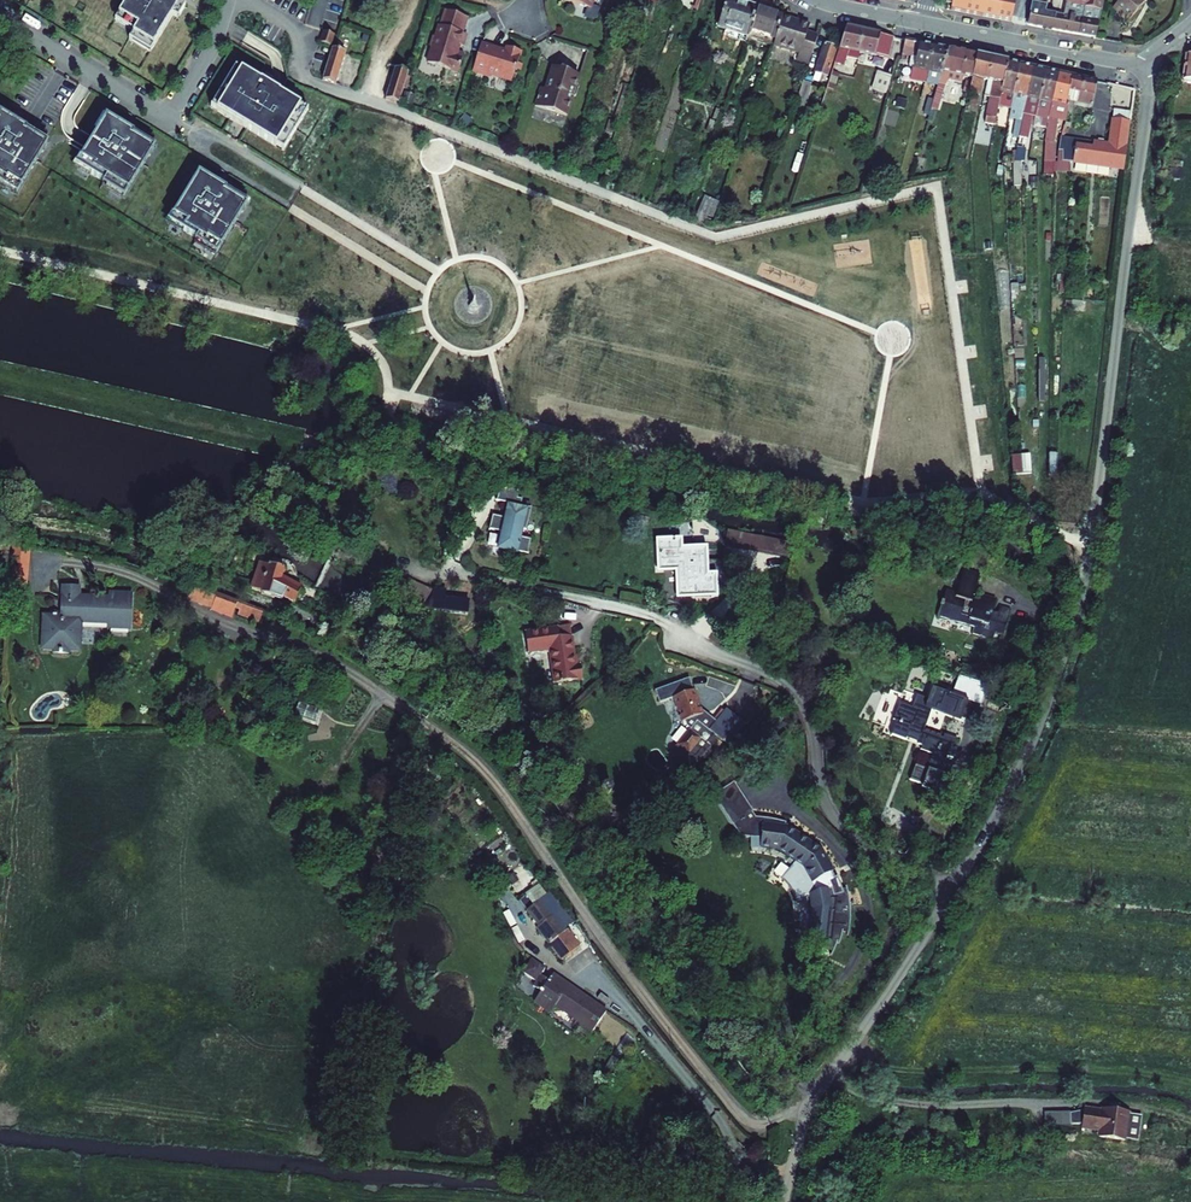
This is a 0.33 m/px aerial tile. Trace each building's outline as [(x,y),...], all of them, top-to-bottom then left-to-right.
[(114,23),(132,33),(127,41),(148,55),(183,1),(183,0),(128,0),(114,23)] [(559,2),(588,10),(591,0),(560,0),(559,2)] [(650,8),(653,0),(646,0),(644,6),(650,8)] [(804,28),(724,0),(720,0),(717,8),(711,28),(767,47),(765,51),(791,58),(789,63),(804,68),(813,38),(802,34),(804,28)] [(1018,0),(956,0),(954,7),(1014,18),(1018,0)] [(1029,11),(1026,24),(1094,38),(1096,25),(1091,24),(1094,11),(1099,11),(1101,0),(1067,0),(1064,18),(1043,14),(1046,0),(1031,0),(1029,11)] [(1108,9),(1124,22),(1141,3),(1138,0),(1115,0),(1108,9)] [(452,76),(458,58),(452,56),(454,48),(458,49),(461,38),(457,36),(463,20),(440,14),(431,40),(428,41),(426,48),(427,51),(420,66),(452,76)] [(840,60),(883,68),(891,41),(840,31),(821,89),(828,92),(835,69),(838,70),(840,60)] [(335,35),(323,32),(320,43),(332,46),(335,35)] [(1062,106),(1086,110),(1092,84),(961,54),(955,53),(903,43),(896,62),(902,64),(897,81),(925,89),(920,101),(935,106),(942,86),(933,84),(937,74),(966,81),(965,90),(975,93),(979,77),(984,77),(979,93),(985,95),(979,119),(995,123),(999,106),(1006,108),(1004,116),(1011,118),(1007,132),(1022,133),(1027,112),(1046,116),(1035,165),(1043,165),(1053,118),(1059,119),(1062,106)] [(829,49),(818,45),(809,74),(816,77),(815,81),(819,83),(829,49)] [(516,54),(501,50),(500,53),(495,55),(494,52),(476,47),(467,75),(480,79),(483,77),(504,84),(508,82),(516,54)] [(322,79),(335,84),(346,53),(332,49),(322,79)] [(1179,88),(1190,89),(1190,63),(1180,63),(1179,88)] [(529,105),(560,116),(567,98),(571,96),(573,87),(572,82),(575,75),(549,67),(540,88),(535,90),(533,93),(529,105)] [(268,86),(242,70),(218,111),(231,119),(239,124),(246,128),(277,146),(300,106),(280,93),(274,89),(268,86)] [(379,104),(394,109),(403,77),(389,73),(379,104)] [(875,73),(867,91),(882,96),(889,78),(875,73)] [(801,83),(794,106),(801,108),(808,85),(801,83)] [(20,195),(51,144),(48,143),(4,115),(0,113),(0,181),(20,195)] [(85,150),(74,166),(125,195),(158,148),(107,117),(94,137),(85,150)] [(1123,124),(1105,121),(1103,147),(1056,140),(1052,154),(1056,153),(1055,165),(1117,172),(1123,124)] [(1005,164),(1006,187),(1014,187),(1014,163),(1019,144),(1011,143),(1005,164)] [(1014,184),(1024,185),(1025,145),(1018,145),(1018,160),(1015,160),(1014,184)] [(199,175),(170,222),(219,255),(253,205),(199,175)] [(706,195),(698,217),(714,223),(721,201),(706,195)] [(1047,399),(1048,357),(1041,357),(1040,399),(1047,399)] [(290,391),(286,380),(282,383),(280,389),(284,392),(290,391)] [(1038,448),(1037,468),(1046,469),(1047,448),(1038,448)] [(1016,458),(1017,476),(1028,476),(1027,455),(1016,458)] [(492,536),(487,551),(517,559),(521,544),(510,542),(511,534),(517,536),(523,513),(512,510),(514,504),(508,502),(510,493),(490,489),(487,503),(499,507),(495,522),(484,519),(479,534),(492,536)] [(251,506),(258,510),(262,507),(264,501),(259,496),(254,497),(251,501),(251,506)] [(670,543),(648,544),(650,572),(666,572),(667,601),(705,600),(704,579),(696,580),(693,552),(670,554),(670,543)] [(11,585),(30,586),(31,552),(12,551),(11,585)] [(256,566),(245,591),(271,603),(273,599),(291,607),(297,594),(274,585),(278,576),(256,566)] [(38,621),(37,647),(76,647),(75,627),(93,629),(93,619),(123,620),(123,598),(73,596),(73,583),(57,584),(56,621),(38,621)] [(193,585),(188,599),(235,616),(236,612),(261,622),(264,612),(193,585)] [(941,607),(934,625),(954,632),(953,637),(971,644),(969,649),(986,655),(987,649),(997,653),(1007,624),(995,621),(993,628),(990,627),(990,630),(987,629),(991,618),(976,613),(974,618),(969,616),(976,596),(959,590),(952,611),(941,607)] [(558,637),(513,644),(517,666),(537,663),(541,686),(573,681),(570,666),(564,668),(558,637)] [(663,764),(672,770),(688,756),(707,737),(717,747),(736,726),(717,710),(708,722),(691,709),(687,690),(666,696),(672,722),(680,729),(660,753),(666,759),(663,764)] [(911,787),(936,797),(943,778),(925,771),(927,766),(935,769),(938,757),(944,759),(948,749),(944,748),(948,739),(935,734),(934,737),(917,731),(918,728),(908,725),(911,714),(915,716),(916,712),(929,717),(932,715),(950,722),(957,705),(923,692),(919,702),(909,698),(906,711),(892,707),(883,736),(897,741),(900,736),(911,739),(909,745),(914,746),(913,750),(924,755),(919,769),(907,764),(902,780),(913,784),(911,787)] [(316,718),(319,708),(301,702),(298,713),(316,718)] [(808,908),(803,940),(832,949),(844,940),(849,936),(851,916),(847,890),(837,892),(838,880),(830,876),(833,868),(831,863),(825,854),(817,849),(784,824),(763,820),(753,813),(743,799),(735,786),(714,795),(724,816),(736,835),(752,840),(752,852),(767,853),(777,862),(768,878),(774,885),(785,887),(790,901),(804,895),(808,908)] [(505,874),(515,889),(531,878),(522,864),(505,874)] [(560,952),(572,970),(589,959),(576,940),(560,952)] [(532,1005),(546,1014),(552,1007),(591,1030),(604,1007),(549,974),(532,1005)] [(1138,1141),(1141,1116),(1128,1114),(1128,1112),(1115,1111),(1115,1114),(1102,1112),(1084,1109),(1084,1110),(1070,1114),(1070,1124),(1082,1124),(1082,1128),(1100,1130),(1099,1137),(1124,1141),(1125,1139),(1138,1141)] [(1070,1124),(1070,1114),(1070,1112),(1044,1113),(1044,1127),(1070,1126),(1070,1124)]
